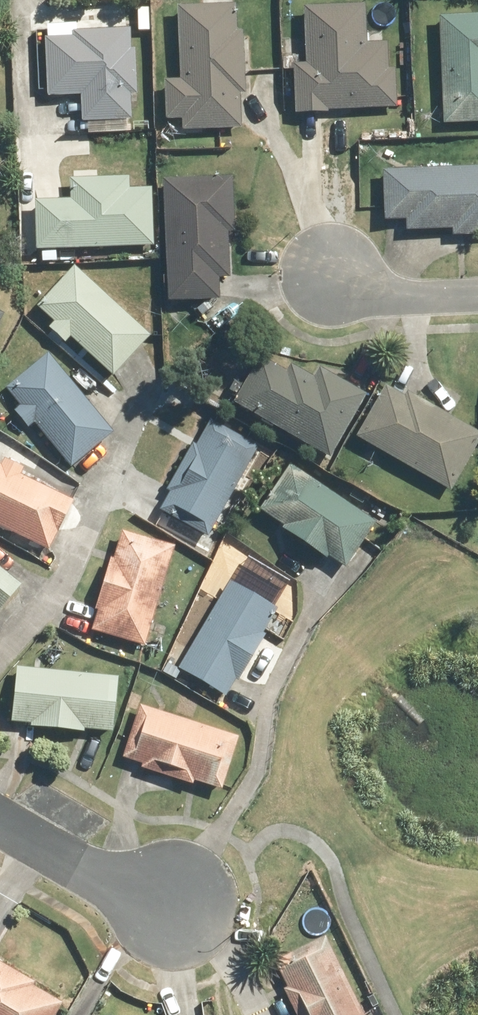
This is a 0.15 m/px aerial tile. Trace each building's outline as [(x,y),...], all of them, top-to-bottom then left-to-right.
[(391,44),(370,45),(367,2),(306,6),(310,63),(310,71),(293,72),(294,113),(401,108),(399,67),(392,68),(391,44)] [(185,80),(169,81),(170,120),(188,119),(189,131),(243,128),(235,4),(181,8),(185,80)] [(440,16),(447,121),(477,119),(477,14),(440,16)] [(132,122),(130,93),(135,93),(131,32),(47,36),(50,98),(82,96),(84,125),(132,122)] [(386,172),(390,224),(451,220),(452,238),(477,236),(477,166),(386,172)] [(165,176),(170,296),(235,294),(230,173),(165,176)] [(131,198),(130,178),(69,180),(70,199),(40,199),(41,249),(156,247),(155,197),(131,198)] [(152,331),(77,266),(39,310),(114,375),(152,331)] [(275,340),(239,404),(333,456),(369,392),(275,340)] [(112,436),(47,355),(4,390),(69,471),(112,436)] [(358,439),(453,490),(477,445),(477,434),(388,385),(358,439)] [(161,509),(212,536),(258,451),(207,424),(161,509)] [(297,462),(264,511),(346,567),(379,519),(297,462)] [(45,550),(70,500),(0,466),(0,529),(45,550)] [(93,630),(146,646),(175,549),(123,533),(93,630)] [(25,582),(0,563),(0,613),(25,582)] [(232,582),(181,665),(231,695),(282,612),(232,582)] [(120,677),(19,667),(13,727),(114,737),(120,677)] [(239,736),(140,706),(123,763),(221,793),(239,736)] [(328,940),(277,963),(301,1014),(363,1014),(328,940)] [(0,972),(0,1014),(57,1014),(62,1004),(0,972)]
